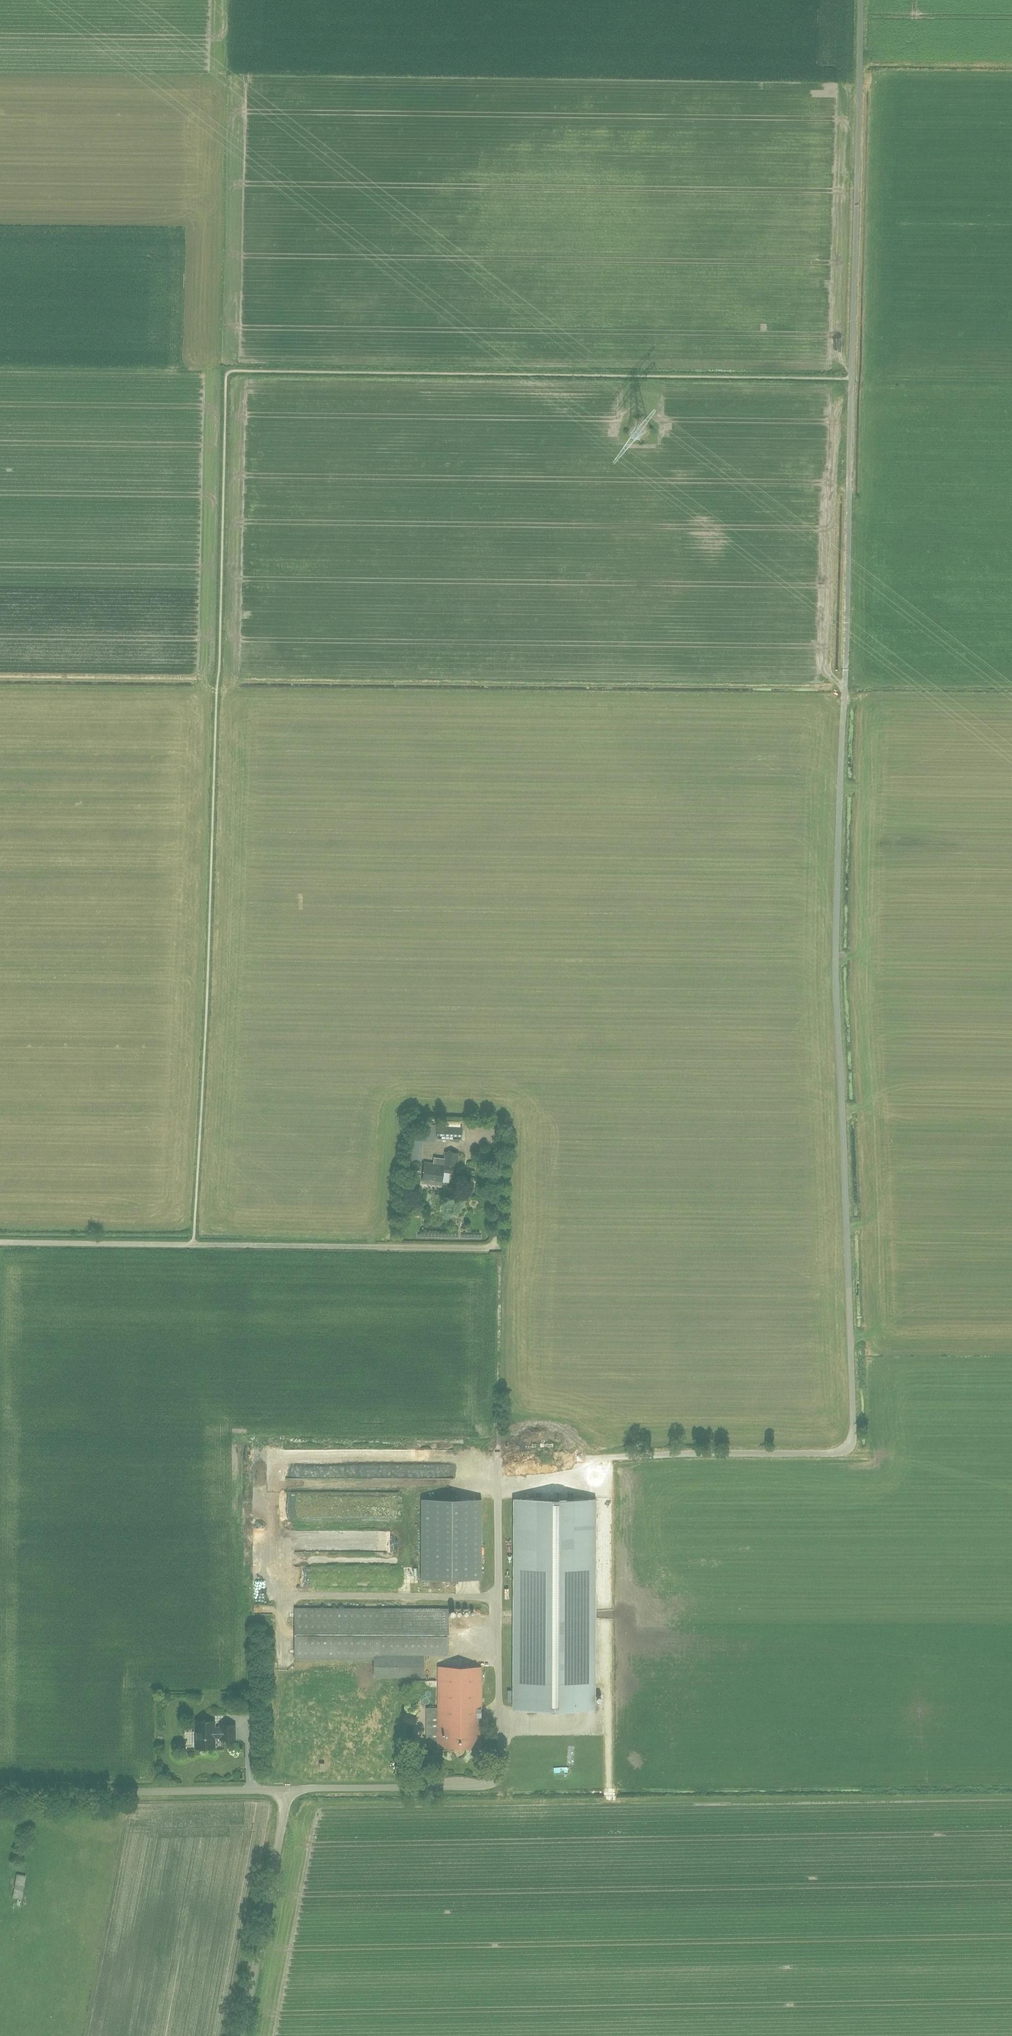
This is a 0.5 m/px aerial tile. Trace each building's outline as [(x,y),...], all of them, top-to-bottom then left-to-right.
[(420,1124),(419,1141),(435,1142),(436,1124),(420,1124)] [(463,1128),(438,1126),(437,1139),(462,1141),(463,1128)] [(452,1173),(453,1166),(457,1166),(458,1154),(446,1152),(445,1159),(434,1157),(433,1163),(424,1162),(422,1179),(441,1182),(443,1172),(452,1173)] [(481,1499),(421,1498),(421,1579),(481,1579),(481,1499)] [(514,1499),(514,1708),(594,1708),(594,1499),(514,1499)] [(301,1548),(302,1556),(314,1555),(314,1548),(301,1548)] [(448,1609),(294,1609),(294,1658),(374,1658),(374,1677),(423,1677),(423,1653),(448,1653),(448,1609)] [(481,1725),(481,1667),(438,1667),(438,1731),(437,1731),(437,1746),(480,1747),(481,1725)] [(235,1739),(234,1725),(220,1725),(220,1728),(214,1728),(214,1721),(195,1721),(195,1731),(193,1731),(193,1745),(195,1745),(195,1747),(214,1747),(214,1737),(220,1737),(220,1739),(235,1739)] [(16,1874),(12,1897),(21,1900),(26,1875),(16,1874)]
